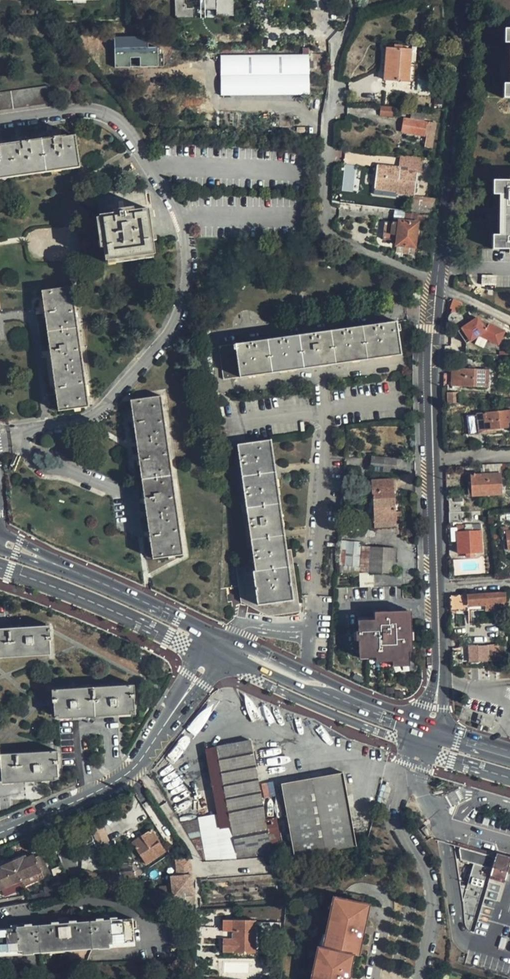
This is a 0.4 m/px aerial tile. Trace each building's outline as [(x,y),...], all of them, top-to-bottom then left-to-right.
[(204,7),(220,7),(220,15),(227,15),(227,14),(232,14),(232,2),(231,2),(231,0),(204,0),(204,7)] [(227,15),(235,15),(235,0),(231,0),(231,2),(232,2),(232,14),(227,14),(227,15)] [(115,38),(116,67),(156,67),(156,48),(147,48),(147,38),(115,38)] [(384,81),(413,83),(415,50),(415,46),(386,44),(386,48),(386,50),(384,81)] [(221,58),(221,99),(309,98),(309,57),(221,58)] [(51,101),(48,85),(0,92),(0,108),(51,101)] [(381,117),(396,118),(397,110),(381,109),(381,117)] [(419,115),(418,122),(427,124),(428,117),(419,115)] [(416,134),(424,136),(427,124),(418,122),(411,121),(408,133),(416,134)] [(427,124),(424,136),(433,138),(432,147),(440,149),(445,127),(427,124)] [(415,142),(423,143),(424,136),(416,134),(415,142)] [(79,170),(75,137),(62,138),(61,135),(53,136),(54,140),(30,143),(29,139),(20,140),(21,144),(0,147),(0,180),(79,170)] [(399,170),(416,173),(417,161),(398,160),(397,167),(399,167),(399,170)] [(342,191),(354,191),(355,164),(343,164),(342,191)] [(373,195),(396,197),(397,194),(414,196),(416,173),(399,170),(399,167),(397,167),(377,165),(373,195)] [(493,180),(492,195),(498,195),(498,235),(492,235),(492,249),(509,249),(509,181),(493,180)] [(433,207),(434,198),(414,196),(413,206),(433,207)] [(408,205),(407,211),(440,215),(441,209),(408,205)] [(105,263),(152,256),(146,211),(99,218),(105,263)] [(417,222),(418,216),(401,214),(400,221),(417,222)] [(415,248),(417,222),(400,221),(396,221),(396,222),(384,221),(382,240),(397,241),(397,246),(415,248)] [(481,284),(496,285),(496,276),(481,275),(481,284)] [(40,292),(42,310),(52,390),(45,391),(46,400),(54,399),(56,413),(88,408),(71,287),(40,292)] [(450,302),(448,310),(458,312),(460,304),(450,302)] [(476,318),(462,328),(470,341),(479,335),(491,341),(494,335),(500,338),(503,330),(476,318)] [(217,348),(222,382),(399,355),(394,321),(217,348)] [(462,328),(456,331),(465,344),(470,341),(462,328)] [(494,335),(491,341),(497,343),(500,338),(494,335)] [(443,375),(443,386),(450,387),(486,390),(487,372),(452,369),(451,376),(443,375)] [(446,403),(458,403),(458,391),(446,391),(446,403)] [(128,402),(150,561),(180,557),(159,398),(128,402)] [(476,414),(466,414),(468,436),(478,435),(503,434),(503,430),(509,429),(509,412),(476,414)] [(237,447),(241,473),(275,467),(270,441),(237,447)] [(370,470),(395,472),(396,457),(388,456),(371,455),(370,470)] [(479,477),(469,477),(470,486),(473,486),(474,497),(501,496),(500,475),(503,475),(502,465),(481,466),(481,472),(479,472),(479,477)] [(275,467),(241,473),(255,562),(257,574),(245,575),(248,601),(270,613),(298,610),(275,467)] [(373,493),(395,492),(396,478),(371,478),(371,485),(368,485),(367,493),(373,493)] [(374,527),(396,527),(395,519),(395,514),(395,492),(373,493),(374,527)] [(444,513),(458,513),(457,501),(444,502),(444,513)] [(444,513),(444,523),(457,523),(458,513),(444,513)] [(456,554),(480,553),(479,526),(451,527),(451,541),(456,541),(456,554)] [(506,532),(506,528),(500,529),(500,536),(506,536),(507,550),(509,550),(509,532),(506,532)] [(359,574),(361,542),(340,541),(338,572),(359,574)] [(371,570),(389,571),(391,546),(362,543),(360,569),(371,570)] [(257,574),(255,562),(242,566),(243,576),(245,575),(257,574)] [(371,570),(360,569),(359,581),(363,582),(370,582),(371,570)] [(504,611),(503,593),(469,594),(466,595),(452,595),(449,599),(450,611),(466,610),(504,611)] [(408,605),(382,605),(382,613),(358,614),(359,634),(375,634),(376,638),(393,638),(393,643),(409,643),(408,605)] [(47,654),(46,640),(48,640),(48,626),(0,630),(0,657),(47,654)] [(472,646),(472,659),(485,659),(485,646),(472,646)] [(132,710),(131,695),(133,695),(132,683),(49,688),(50,701),(52,701),(53,715),(58,715),(71,714),(76,714),(88,713),(95,712),(107,712),(114,711),(127,710),(132,710)] [(206,747),(216,816),(185,820),(187,838),(200,836),(204,863),(270,854),(253,740),(206,747)] [(2,778),(16,777),(21,777),(32,776),(38,776),(51,775),(55,775),(54,762),(57,763),(55,749),(0,752),(0,778),(2,778)] [(343,772),(281,783),(293,855),(356,844),(343,772)] [(423,826),(429,835),(435,831),(429,822),(423,826)] [(145,863),(164,851),(151,830),(140,836),(143,841),(135,846),(145,863)] [(132,842),(135,846),(143,841),(140,836),(132,842)] [(509,978),(509,853),(499,850),(498,855),(462,844),(461,848),(462,858),(475,862),(463,900),(468,939),(471,940),(464,964),(509,978)] [(20,880),(41,871),(43,876),(51,873),(43,856),(35,859),(34,854),(25,857),(24,855),(11,860),(0,865),(0,888),(20,880)] [(175,860),(177,879),(190,877),(189,859),(175,860)] [(41,871),(20,880),(22,885),(43,876),(41,871)] [(118,873),(120,883),(125,883),(131,883),(130,872),(118,873)] [(27,896),(29,908),(65,900),(64,896),(71,895),(67,883),(43,887),(44,892),(27,896)] [(333,898),(322,948),(327,949),(338,899),(333,898)] [(352,973),(350,972),(353,957),(358,958),(361,944),(362,944),(364,937),(359,936),(360,928),(362,928),(367,905),(338,899),(327,949),(322,948),(316,978),(351,978),(352,973)] [(132,918),(0,928),(0,955),(134,945),(132,918)] [(255,953),(255,920),(232,920),(223,920),(222,932),(232,932),(233,939),(223,939),(223,952),(233,952),(233,953),(255,953)] [(311,978),(316,978),(322,948),(318,947),(311,978)]
